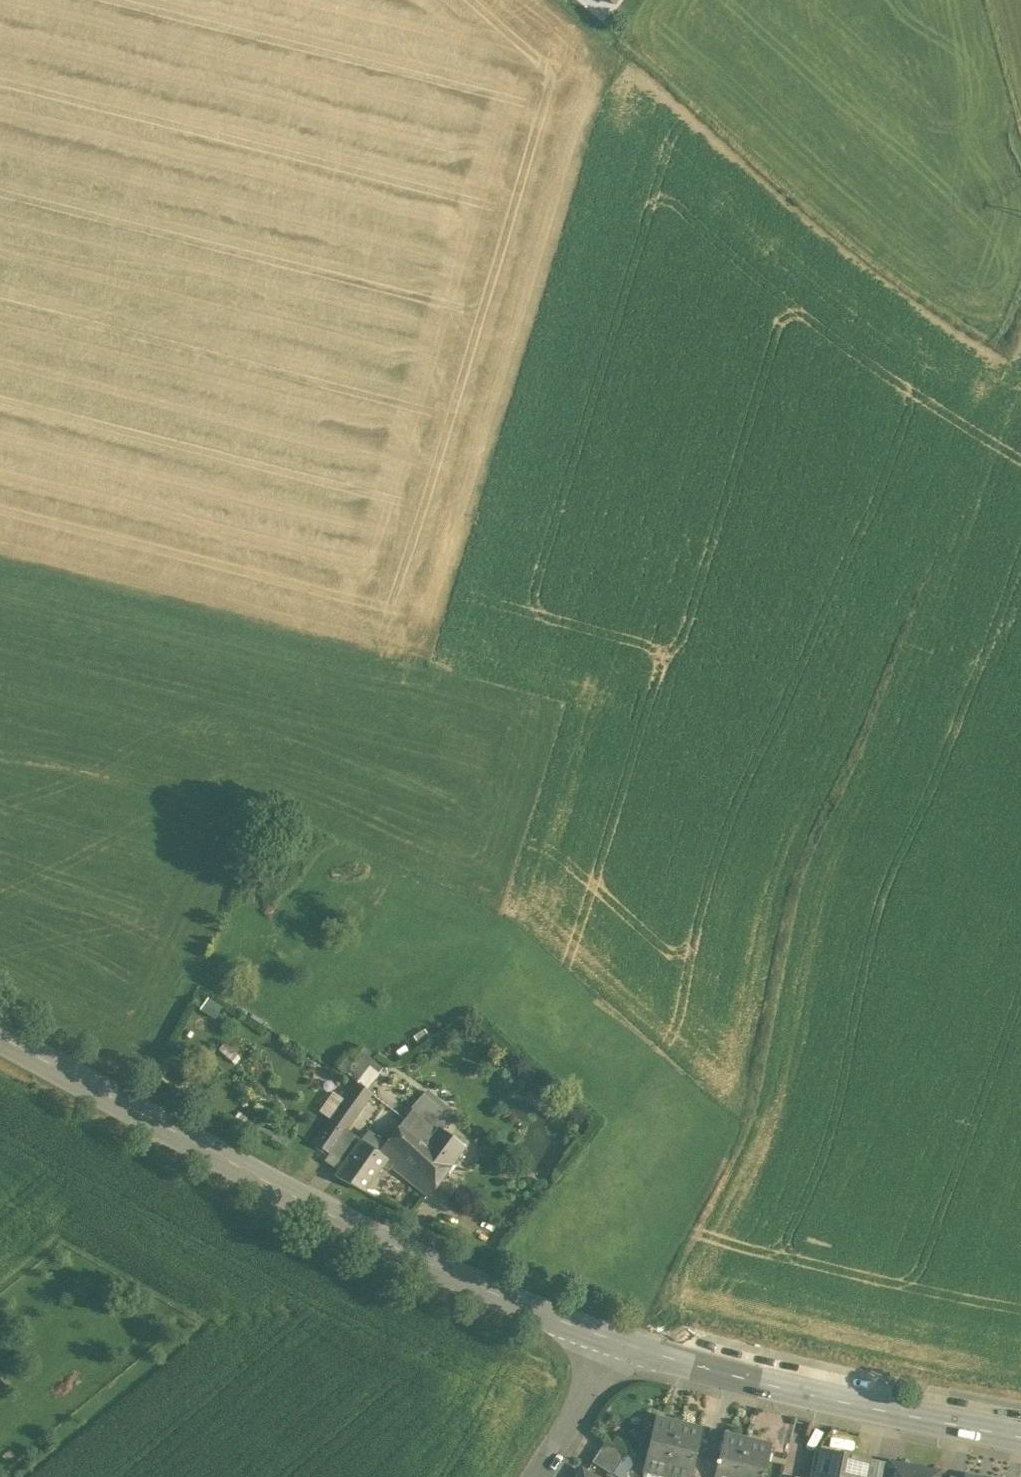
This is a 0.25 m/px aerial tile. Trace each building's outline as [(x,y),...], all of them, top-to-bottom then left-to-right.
[(367,1086),(386,1066),(366,1048),(347,1068),(367,1086)] [(335,1115),(315,1143),(329,1153),(371,1094),(357,1084),(346,1099),(335,1115)] [(337,1093),(326,1108),(335,1115),(346,1099),(337,1093)] [(407,1119),(371,1094),(329,1153),(315,1143),(310,1151),(340,1171),(361,1141),(380,1155),(407,1119)] [(415,1109),(438,1129),(451,1113),(428,1094),(415,1109)] [(407,1119),(380,1155),(387,1161),(387,1162),(429,1196),(449,1168),(468,1143),(451,1129),(438,1144),(430,1137),(438,1129),(415,1109),(407,1119)] [(340,1171),(336,1177),(365,1192),(383,1167),(387,1162),(387,1161),(380,1155),(361,1141),(340,1171)] [(383,1167),(365,1192),(375,1197),(392,1174),(383,1167)] [(679,1426),(657,1421),(646,1469),(667,1474),(679,1426)] [(679,1426),(667,1474),(678,1476),(691,1476),(696,1457),(702,1432),(679,1426)] [(724,1437),(718,1463),(715,1476),(739,1476),(747,1443),(724,1437)] [(625,1455),(605,1442),(598,1452),(619,1465),(625,1455)] [(747,1443),(739,1476),(764,1476),(771,1449),(747,1443)] [(819,1449),(813,1476),(864,1476),(868,1458),(819,1449)] [(619,1465),(598,1452),(592,1462),(612,1475),(619,1465)] [(696,1457),(691,1476),(703,1476),(707,1460),(696,1457)] [(868,1458),(864,1476),(876,1476),(880,1461),(868,1458)] [(707,1460),(703,1476),(715,1476),(718,1463),(707,1460)] [(880,1461),(876,1476),(890,1476),(892,1463),(880,1461)] [(892,1463),(890,1476),(940,1476),(941,1473),(892,1463)]
